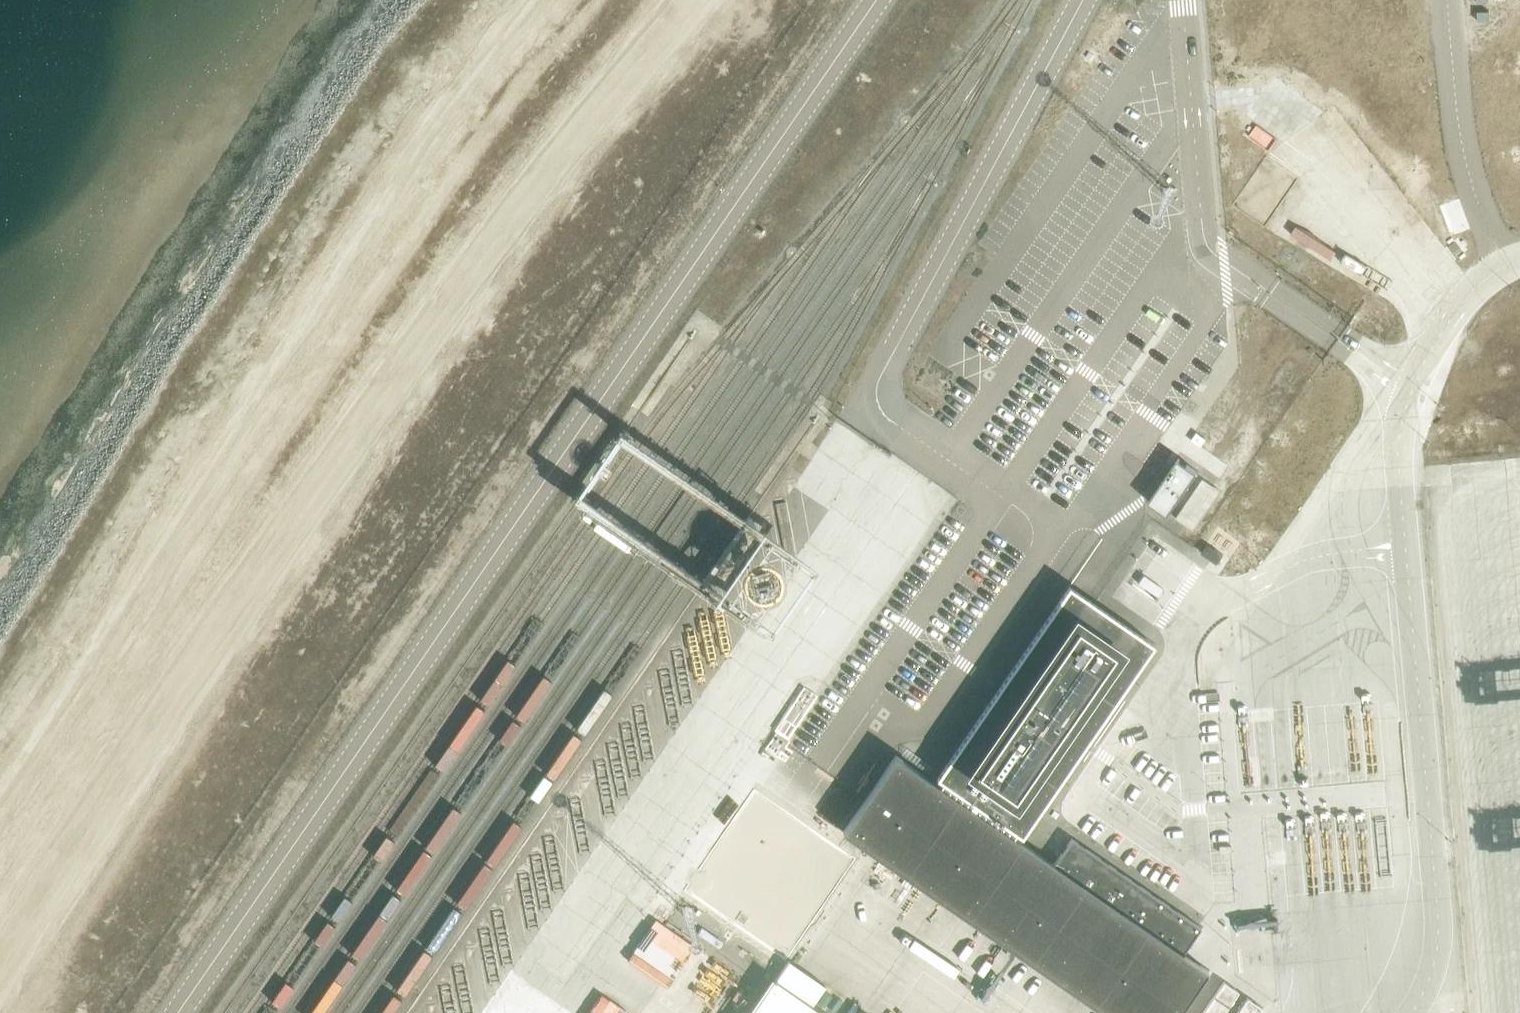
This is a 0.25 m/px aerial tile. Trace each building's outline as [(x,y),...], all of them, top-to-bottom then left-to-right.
[(1167,515),(1197,472),(1178,459),(1148,502),(1167,515)] [(1144,646),(1090,608),(1070,595),(1006,687),(1005,687),(1004,687),(1002,687),(1001,687),(1001,688),(1000,689),(999,691),(999,692),(1000,694),(1001,695),(939,785),(895,755),(842,832),(866,848),(1105,1012),(1178,1012),(1207,970),(1183,953),(1200,927),(1071,838),(1054,864),(1013,836),(1075,746),(1076,746),(1078,746),(1079,746),(1080,745),(1081,744),(1082,743),(1082,742),(1082,741),(1081,740),(1081,739),(1080,738),(1144,646)] [(816,1002),(828,983),(788,959),(777,977),(816,1002)] [(1201,1012),(1223,1012),(1238,991),(1223,981),(1201,1012)] [(1236,1012),(1258,1012),(1261,1007),(1247,997),(1236,1012)] [(633,1012),(615,1003),(610,1012),(633,1012)]
